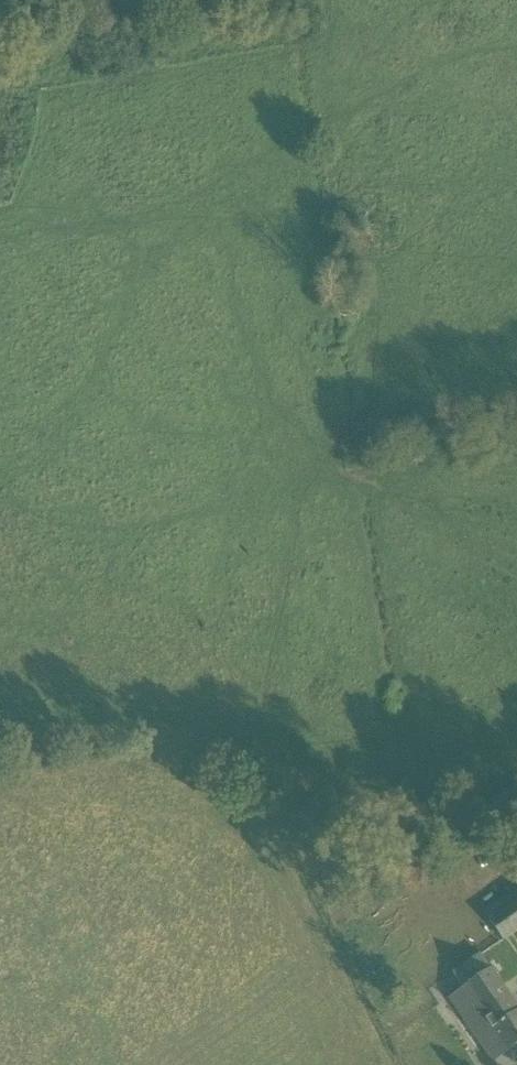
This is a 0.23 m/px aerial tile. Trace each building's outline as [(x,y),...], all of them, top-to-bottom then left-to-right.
[(452,996),(450,998),(494,1062),(516,1046),(516,1006),(482,954),(453,974),(463,989),(452,996)]
